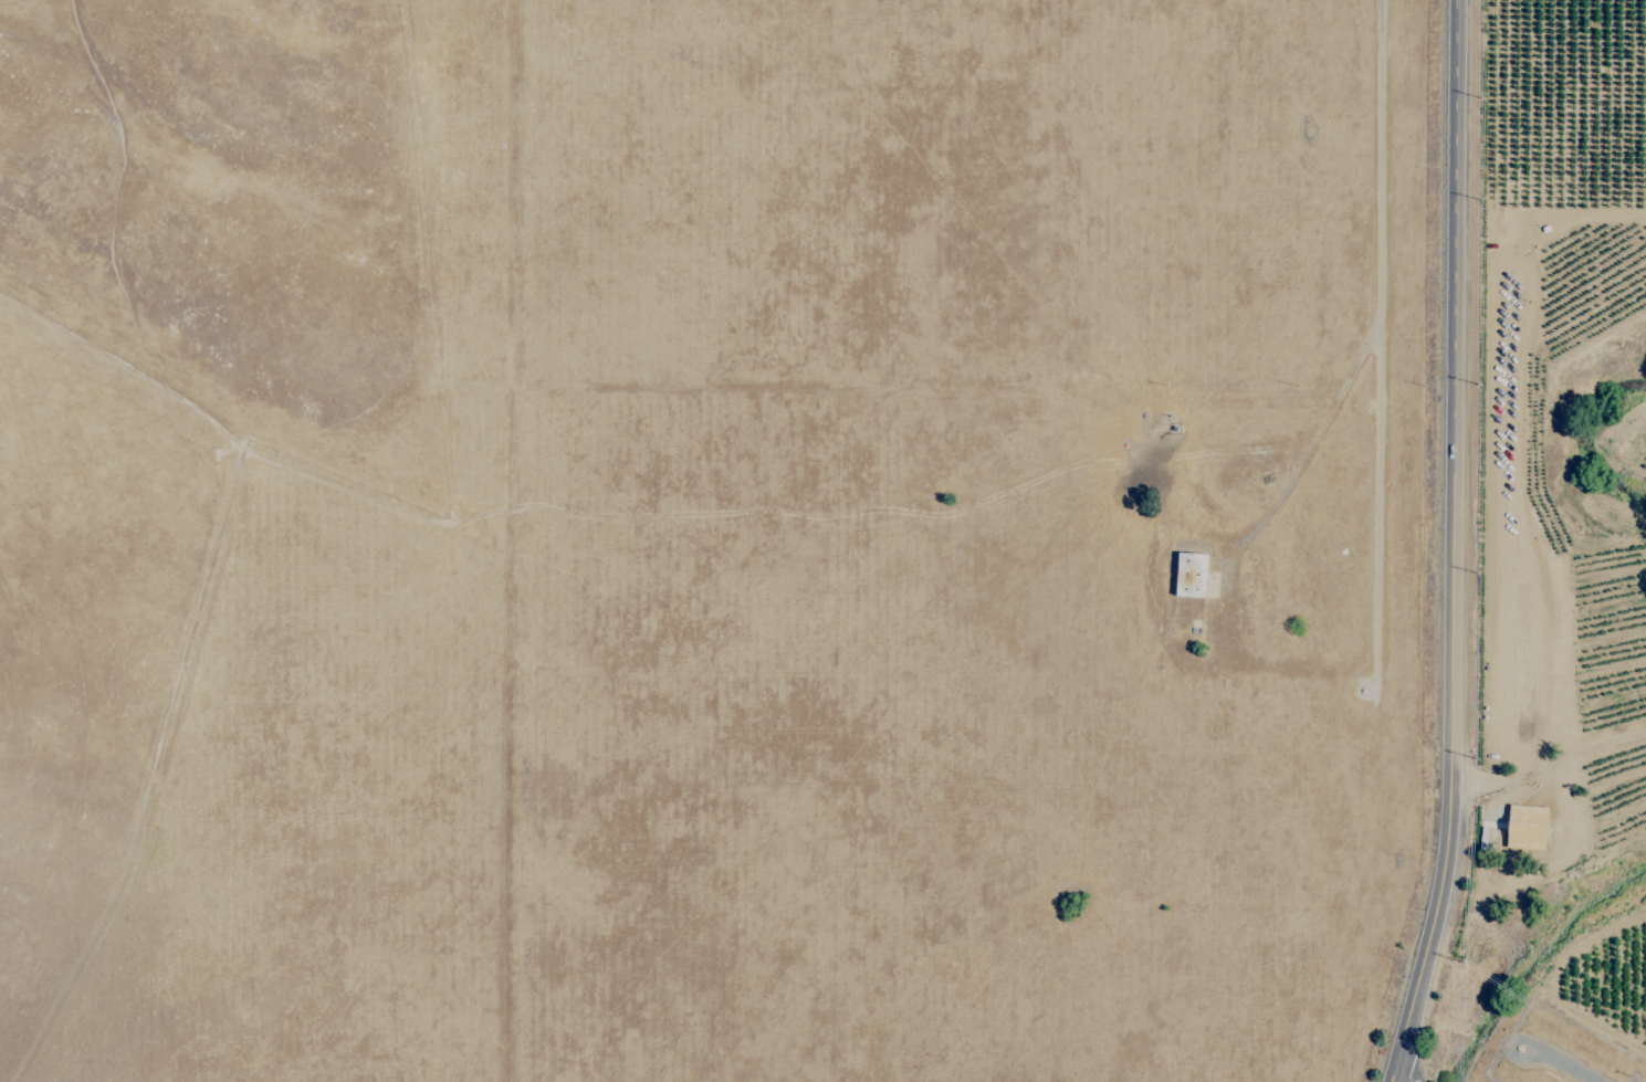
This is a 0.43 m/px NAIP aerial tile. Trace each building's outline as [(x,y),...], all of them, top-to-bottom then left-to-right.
[(1174,596),(1203,598),(1205,554),(1176,553),(1174,596)]
